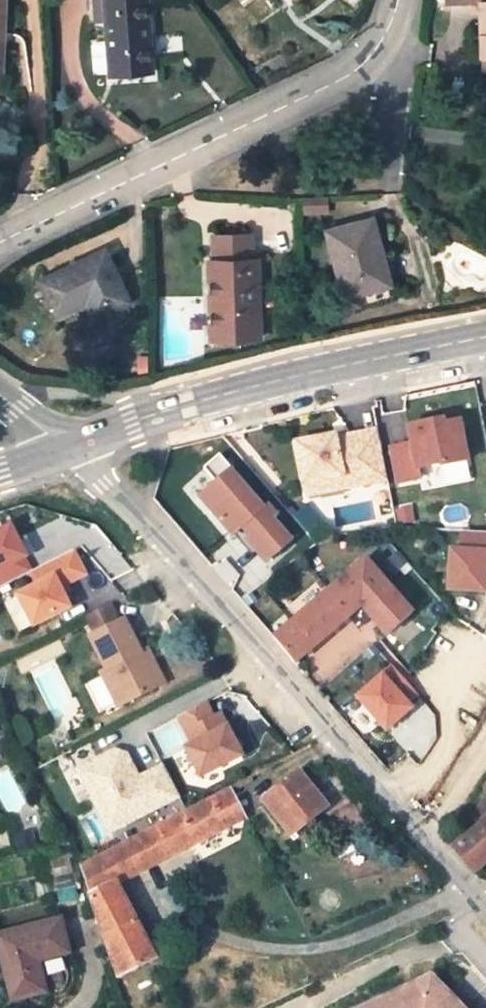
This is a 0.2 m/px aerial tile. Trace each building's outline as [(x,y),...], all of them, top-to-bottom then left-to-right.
[(150,74),(144,0),(93,0),(95,23),(105,23),(110,77),(150,74)] [(370,221),(327,232),(344,297),(355,293),(392,282),(382,249),(378,250),(370,221)] [(211,338),(259,336),(258,260),(250,261),(249,236),(213,237),(213,261),(208,261),(211,338)] [(95,265),(108,259),(103,251),(91,257),(95,265)] [(95,265),(91,257),(39,282),(56,316),(86,303),(89,310),(107,303),(109,309),(128,300),(108,259),(95,265)] [(355,293),(344,297),(347,309),(358,306),(355,293)] [(92,317),(109,309),(107,303),(89,310),(92,317)] [(421,467),(472,459),(465,414),(409,423),(412,441),(389,444),(396,485),(424,480),(421,467)] [(377,429),(292,444),(307,500),(393,487),(377,429)] [(221,456),(204,468),(217,483),(203,497),(233,535),(240,531),(267,561),(293,538),(221,456)] [(427,482),(471,475),(469,462),(425,469),(427,482)] [(8,521),(0,525),(0,569),(26,556),(8,521)] [(447,589),(482,591),(483,569),(485,570),(485,534),(461,533),(460,552),(449,552),(447,589)] [(86,574),(73,547),(32,568),(25,572),(30,582),(52,571),(64,594),(70,591),(67,584),(86,574)] [(26,556),(0,569),(0,585),(25,572),(32,568),(26,556)] [(222,579),(228,586),(236,580),(243,589),(245,591),(254,583),(252,580),(259,573),(246,558),(222,579)] [(377,574),(364,559),(315,601),(297,616),(272,638),(294,663),(359,606),(384,635),(410,612),(384,582),(377,574)] [(397,570),(389,562),(377,574),(384,582),(397,570)] [(52,571),(30,582),(11,592),(29,627),(70,606),(64,594),(52,571)] [(236,580),(228,586),(236,595),(243,589),(236,580)] [(315,601),(306,590),(288,606),(297,616),(315,601)] [(153,687),(136,651),(120,619),(115,621),(106,604),(82,615),(91,633),(86,635),(103,669),(98,672),(115,705),(153,687)] [(136,651),(153,687),(161,683),(144,647),(136,651)] [(391,664),(382,671),(410,703),(419,695),(391,664)] [(382,671),(381,670),(351,696),(384,733),(414,707),(410,703),(382,671)] [(206,701),(174,717),(187,742),(179,746),(196,779),(243,756),(220,709),(212,713),(206,701)] [(125,751),(112,747),(71,768),(107,837),(181,798),(162,761),(137,774),(125,751)] [(323,806),(296,773),(262,800),(289,834),(323,806)] [(117,883),(242,816),(229,790),(78,868),(117,977),(154,957),(117,883)] [(485,860),(485,790),(468,817),(477,827),(452,849),(472,872),(485,860)] [(69,872),(66,858),(49,862),(52,877),(69,872)] [(0,935),(0,956),(11,999),(53,989),(54,996),(56,996),(57,996),(58,996),(59,995),(60,995),(61,995),(62,994),(63,994),(63,993),(64,993),(65,992),(66,991),(67,989),(69,987),(69,986),(70,984),(71,982),(71,980),(71,978),(71,976),(71,974),(66,952),(59,921),(0,935)] [(320,959),(308,964),(315,978),(326,973),(320,959)] [(428,976),(362,1007),(458,1007),(428,976)]
